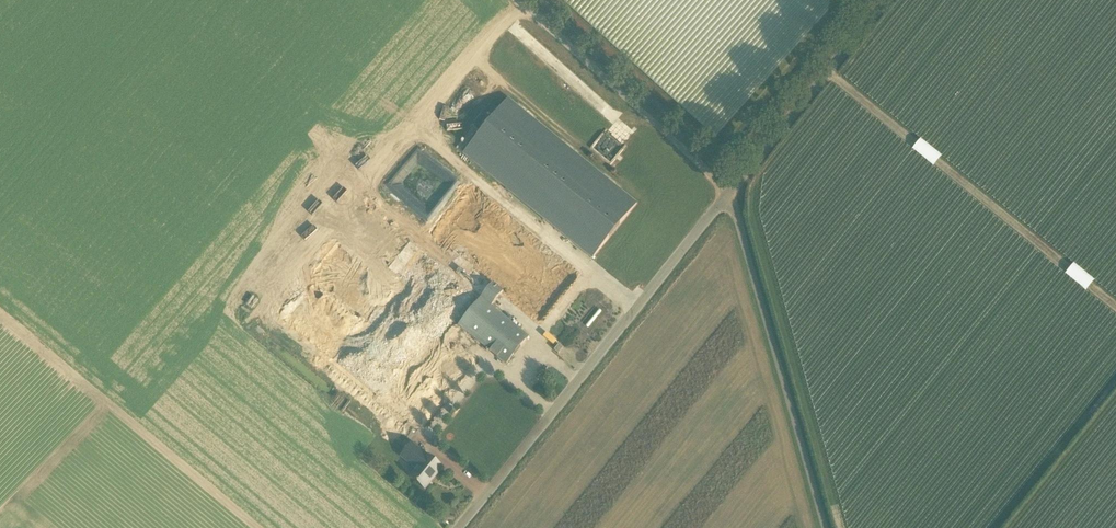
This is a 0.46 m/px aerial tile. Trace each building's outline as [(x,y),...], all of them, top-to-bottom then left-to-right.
[(603,246),(637,202),(501,96),(456,153),(590,256),(600,243),(603,246)] [(377,199),(272,328),(327,373),(432,245),(377,199)] [(457,323),(506,364),(528,337),(491,306),(503,291),(492,283),(480,298),(457,323)] [(558,354),(563,348),(559,345),(554,351),(558,354)] [(390,444),(403,427),(391,417),(378,434),(390,444)] [(425,490),(443,468),(411,442),(400,455),(416,468),(410,476),(425,490)]
